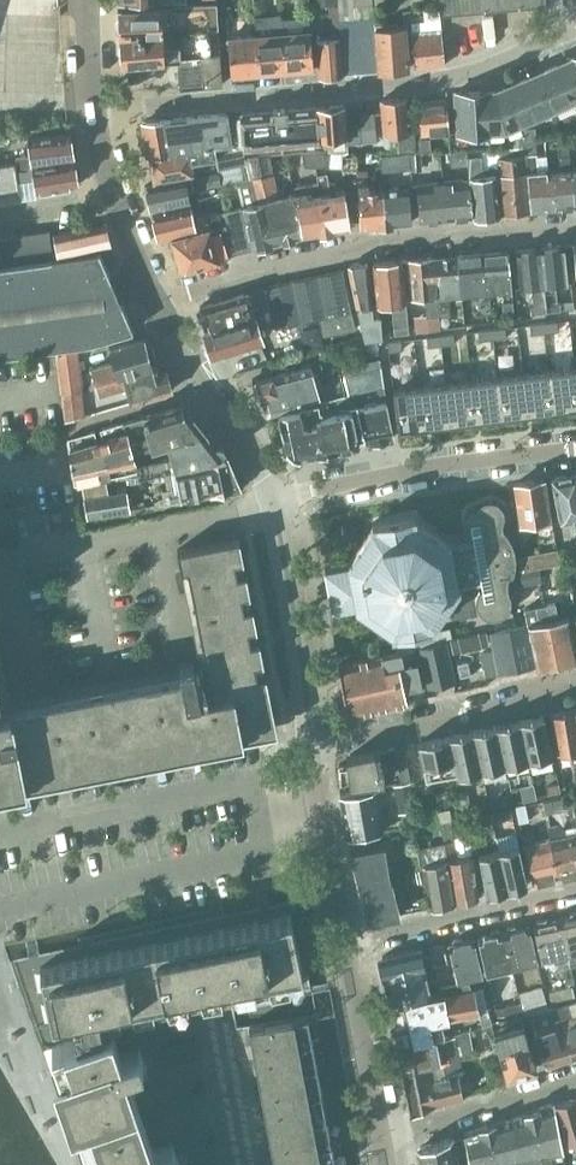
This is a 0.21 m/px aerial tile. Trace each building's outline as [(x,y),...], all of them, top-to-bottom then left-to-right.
[(340,37),(343,69),(377,66),(374,25),(373,5),(372,0),(337,0),(338,4),(339,25),(340,37)] [(440,8),(441,13),(546,4),(545,0),(440,0),(440,8)] [(118,5),(120,33),(191,30),(219,28),(217,3),(191,3),(118,5)] [(338,4),(328,5),(330,26),(339,25),(338,4)] [(445,64),(441,13),(440,8),(430,9),(433,33),(413,34),(415,67),(445,64)] [(301,31),(283,33),(287,69),(314,67),(310,20),(300,21),(301,31)] [(259,72),(256,35),(255,23),(227,26),(231,74),(259,72)] [(406,25),(398,26),(398,23),(374,25),(377,66),(378,70),(409,67),(406,25)] [(120,33),(122,62),(177,58),(194,56),(191,30),(120,33)] [(283,33),(256,35),(259,72),(287,69),(283,33)] [(343,74),(343,69),(340,37),(315,39),(319,76),(343,74)] [(223,84),(219,39),(209,40),(209,46),(201,46),(202,55),(194,56),(177,58),(180,88),(223,84)] [(557,107),(575,99),(575,100),(575,99),(573,54),(572,54),(573,56),(541,70),(557,107)] [(557,107),(541,70),(507,84),(523,121),(557,107)] [(486,89),(488,131),(489,131),(489,130),(505,129),(523,121),(507,84),(496,89),(487,90),(486,89)] [(486,89),(455,91),(457,133),(488,131),(486,89)] [(402,150),(417,149),(417,141),(416,127),(410,128),(408,97),(380,99),(383,132),(401,131),(402,150)] [(418,100),(421,133),(449,130),(447,100),(447,98),(418,100)] [(344,103),(316,105),(319,136),(326,136),(347,134),(346,115),(344,103)] [(245,148),(326,141),(326,136),(319,136),(316,105),(241,112),(244,144),(245,148)] [(374,112),(360,113),(362,141),(376,140),(374,112)] [(147,156),(149,156),(213,145),(229,142),(227,113),(141,120),(147,156)] [(360,113),(346,115),(347,134),(348,143),(362,141),(360,113)] [(15,168),(73,158),(69,133),(26,137),(29,153),(13,156),(14,162),(15,168)] [(347,134),(326,136),(326,141),(327,148),(327,149),(327,152),(331,152),(348,152),(348,143),(347,134)] [(526,161),(531,210),(553,208),(549,168),(538,169),(535,139),(522,140),(523,155),(524,161),(526,161)] [(417,141),(417,149),(418,152),(429,151),(428,140),(417,141)] [(229,142),(213,145),(215,155),(217,167),(246,161),(245,157),(245,148),(244,144),(229,142)] [(560,167),(549,168),(553,208),(574,206),(571,166),(568,143),(557,144),(560,167)] [(213,145),(149,156),(153,179),(192,172),(190,160),(215,155),(213,145)] [(263,146),(245,148),(245,157),(256,155),(262,154),(264,154),(263,146)] [(306,151),(303,151),(305,166),(331,166),(331,152),(327,152),(327,149),(306,151)] [(452,165),(468,164),(467,156),(467,150),(456,151),(451,151),(452,165)] [(348,152),(331,152),(331,166),(345,166),(345,153),(348,152)] [(262,154),(256,155),(277,242),(301,236),(291,194),(277,197),(271,172),(272,172),(267,153),(264,154),(262,154)] [(381,154),(382,166),(405,165),(404,153),(381,154)] [(411,154),(412,171),(422,170),(421,153),(411,154)] [(277,242),(256,155),(245,157),(246,161),(257,202),(237,207),(241,224),(228,227),(234,251),(252,247),(252,248),(277,242)] [(469,179),(473,216),(500,214),(496,173),(482,175),(481,155),(467,156),(468,164),(469,179)] [(528,210),(524,161),(523,155),(497,157),(503,213),(528,210)] [(20,198),(17,180),(33,177),(35,191),(77,184),(73,158),(15,168),(14,162),(0,164),(0,201),(20,198)] [(317,173),(320,193),(326,232),(351,228),(344,189),(331,191),(328,171),(317,173)] [(145,185),(151,210),(191,200),(188,186),(203,184),(202,179),(207,178),(206,173),(145,185)] [(385,224),(382,188),(368,190),(367,176),(352,178),(352,192),(357,191),(359,221),(362,227),(385,224)] [(469,179),(443,181),(446,219),(473,216),(469,179)] [(446,219),(443,181),(416,183),(420,221),(446,219)] [(408,186),(382,188),(385,224),(411,222),(408,186)] [(296,197),(301,236),(326,232),(320,193),(296,197)] [(159,239),(171,235),(209,225),(222,222),(220,212),(195,218),(192,204),(152,214),(159,239)] [(102,222),(53,232),(58,256),(108,245),(108,246),(110,246),(110,244),(108,244),(104,224),(105,224),(105,221),(102,222)] [(209,225),(171,235),(181,266),(185,269),(223,257),(216,235),(212,236),(209,225)] [(40,258),(52,256),(48,230),(36,232),(40,258)] [(27,260),(40,258),(36,232),(24,233),(27,260)] [(24,233),(11,235),(15,261),(27,260),(24,233)] [(0,236),(0,246),(2,263),(15,261),(11,235),(0,236)] [(563,244),(540,246),(545,306),(572,303),(572,297),(558,298),(558,296),(555,297),(554,284),(567,282),(563,244)] [(545,306),(540,246),(516,249),(520,287),(533,286),(535,307),(545,306)] [(0,265),(0,356),(87,344),(133,330),(99,250),(52,258),(0,265)] [(508,250),(483,252),(486,291),(511,288),(508,250)] [(483,252),(458,255),(461,293),(486,291),(483,252)] [(458,255),(434,257),(439,327),(449,326),(446,294),(461,293),(458,255)] [(439,327),(434,257),(433,257),(433,256),(407,259),(410,297),(427,296),(430,328),(439,327)] [(373,262),(377,305),(391,304),(393,325),(407,324),(402,260),(373,262)] [(348,266),(356,307),(365,337),(383,335),(381,314),(373,314),(368,263),(348,266)] [(275,329),(322,318),(326,333),(355,327),(342,268),(266,285),(275,329)] [(205,330),(212,352),(262,337),(249,291),(199,305),(207,329),(205,330)] [(555,320),(542,322),(543,331),(556,330),(555,320)] [(542,322),(529,324),(530,333),(543,331),(542,322)] [(503,326),(490,328),(491,338),(504,336),(503,326)] [(490,328),(477,330),(478,339),(491,338),(490,328)] [(451,333),(438,334),(439,344),(452,342),(451,333)] [(438,334),(425,336),(426,345),(439,344),(438,334)] [(92,368),(96,381),(158,363),(151,340),(145,336),(109,347),(114,362),(92,368)] [(399,339),(386,340),(387,350),(400,348),(399,339)] [(56,348),(62,393),(71,392),(81,390),(76,346),(56,348)] [(317,400),(278,411),(282,431),(283,431),(286,447),(298,455),(326,449),(358,443),(358,441),(365,439),(365,441),(393,436),(386,398),(383,383),(385,383),(380,359),(342,366),(347,394),(326,398),(320,399),(317,400)] [(158,363),(96,381),(100,394),(127,386),(132,401),(171,390),(166,370),(160,372),(158,363)] [(272,413),(278,411),(317,400),(320,399),(310,365),(256,380),(257,382),(254,387),(255,393),(261,396),(265,410),(272,413)] [(548,370),(553,412),(575,409),(575,385),(574,367),(548,370)] [(548,370),(522,373),(527,415),(553,412),(548,370)] [(522,373),(496,377),(501,418),(527,415),(522,373)] [(496,377),(470,380),(475,421),(501,418),(496,377)] [(470,380),(444,383),(449,424),(475,421),(470,380)] [(444,383),(418,386),(423,428),(449,424),(444,383)] [(418,386),(392,389),(397,431),(423,428),(418,386)] [(71,392),(62,393),(65,421),(84,418),(81,390),(71,392)] [(139,472),(165,466),(225,453),(189,405),(181,404),(125,421),(136,460),(139,472)] [(73,474),(136,460),(125,421),(67,438),(73,474)] [(225,453),(165,466),(169,487),(162,489),(164,496),(159,497),(160,503),(237,487),(240,486),(227,455),(226,455),(225,454),(226,453),(225,453)] [(575,526),(575,473),(567,475),(560,475),(553,478),(552,478),(561,521),(574,518),(575,526)] [(548,506),(544,478),(515,482),(521,522),(539,519),(540,525),(552,523),(550,506),(548,506)] [(84,499),(87,516),(130,509),(127,491),(84,499)] [(349,563),(356,603),(357,604),(359,606),(360,606),(367,611),(367,612),(380,621),(380,620),(389,626),(388,626),(392,629),(393,633),(397,632),(397,631),(406,630),(410,630),(410,629),(418,627),(419,628),(422,627),(431,625),(431,626),(436,625),(435,621),(437,618),(437,617),(442,610),(445,607),(444,607),(449,600),(450,600),(452,596),(457,588),(457,589),(459,585),(462,585),(482,581),(483,589),(478,589),(477,593),(476,598),(477,604),(480,609),(484,614),(490,616),(495,616),(500,615),(503,613),(506,611),(509,606),(510,602),(511,597),(510,593),(508,587),(507,584),(508,578),(507,575),(512,574),(515,565),(516,549),(512,539),(503,525),(503,523),(505,514),(504,508),(502,504),(498,500),(494,498),(489,498),(482,500),(478,505),(473,504),(469,508),(466,512),(466,521),(468,528),(473,533),(474,540),(451,544),(451,542),(448,540),(448,541),(440,535),(427,525),(426,526),(419,521),(419,520),(416,518),(415,514),(411,515),(402,517),(402,516),(385,519),(385,520),(376,521),(372,522),(373,526),(349,561),(349,563)] [(182,569),(188,567),(207,666),(194,669),(193,662),(179,665),(181,671),(10,704),(8,694),(9,693),(0,652),(0,776),(267,723),(255,662),(264,660),(260,640),(251,641),(248,628),(257,626),(253,606),(244,608),(242,594),(250,592),(246,572),(238,574),(235,560),(244,558),(240,538),(231,539),(231,538),(177,549),(182,569)] [(528,584),(545,581),(542,563),(562,560),(560,546),(522,552),(528,584)] [(354,604),(356,603),(349,563),(346,563),(346,564),(328,567),(327,566),(325,567),(325,569),(327,569),(329,581),(328,581),(330,593),(331,593),(333,605),(332,605),(333,608),(335,607),(335,606),(354,603),(354,604)] [(545,604),(557,661),(564,659),(567,662),(573,660),(575,657),(575,647),(569,615),(558,617),(555,602),(545,604)] [(527,623),(536,665),(539,665),(542,667),(548,666),(550,662),(557,661),(545,604),(524,608),(527,623)] [(489,631),(498,673),(499,673),(536,665),(527,623),(489,631)] [(441,642),(419,646),(428,687),(455,682),(446,641),(441,642)] [(383,654),(338,664),(343,689),(420,672),(417,660),(399,664),(396,651),(383,654)] [(420,672),(343,689),(347,714),(407,701),(404,688),(422,684),(420,672)] [(574,709),(550,713),(557,753),(570,750),(575,782),(575,718),(574,709)] [(544,714),(520,719),(528,758),(552,753),(544,714)] [(520,719),(496,724),(504,763),(528,758),(520,719)] [(496,724),(473,730),(481,768),(504,763),(496,724)] [(473,730),(449,735),(457,774),(481,768),(473,730)] [(457,774),(449,735),(418,742),(425,776),(456,770),(457,774)] [(394,747),(398,764),(407,762),(403,744),(394,747)] [(378,768),(375,756),(374,750),(346,756),(346,758),(347,758),(348,762),(339,763),(340,779),(343,779),(343,784),(339,784),(339,786),(385,780),(383,767),(378,768)] [(407,762),(398,764),(401,781),(411,779),(407,762)] [(548,788),(549,793),(560,791),(558,782),(550,784),(548,788)] [(524,790),(525,797),(535,795),(534,787),(525,789),(524,790)] [(339,796),(343,817),(380,810),(376,790),(339,796)] [(501,797),(502,803),(513,801),(511,792),(504,794),(501,797)] [(544,801),(547,810),(573,803),(571,794),(544,801)] [(515,806),(518,822),(530,819),(526,803),(515,806)] [(473,804),(468,805),(470,817),(474,816),(480,815),(478,807),(473,804)] [(499,810),(500,815),(505,818),(512,817),(510,807),(499,810)] [(380,810),(343,817),(346,837),(383,831),(380,810)] [(474,816),(475,824),(485,822),(484,813),(480,815),(474,816)] [(557,877),(549,838),(535,842),(533,830),(521,832),(532,883),(557,877)] [(549,838),(557,877),(575,873),(575,832),(549,838)] [(450,841),(441,843),(455,901),(479,895),(469,854),(454,857),(450,841)] [(455,901),(441,843),(432,845),(436,862),(421,865),(431,907),(455,901)] [(518,844),(498,849),(507,889),(528,884),(518,844)] [(353,852),(360,884),(387,879),(387,880),(388,880),(386,847),(353,852)] [(507,889),(498,849),(478,854),(486,894),(507,889)] [(387,879),(360,884),(368,916),(374,920),(399,914),(387,880),(387,879)] [(294,899),(13,958),(84,1164),(344,1164),(315,1012),(314,1013),(309,988),(311,988),(294,899)] [(559,918),(569,963),(575,961),(575,911),(570,912),(570,916),(559,918)] [(569,963),(559,918),(548,921),(546,918),(537,920),(537,923),(533,924),(541,958),(556,955),(558,965),(569,963)] [(506,931),(504,931),(512,966),(538,960),(530,925),(517,928),(514,925),(507,927),(506,931)] [(512,966),(504,931),(501,932),(498,929),(491,930),(490,934),(478,937),(486,972),(512,966)] [(482,973),(474,938),(463,940),(460,937),(453,939),(452,943),(449,944),(457,979),(482,973)] [(384,980),(426,969),(434,967),(429,944),(382,956),(379,960),(384,980)] [(384,980),(390,1003),(432,993),(433,996),(442,994),(438,978),(429,981),(426,969),(384,980)] [(551,990),(554,1001),(575,994),(572,984),(551,990)] [(539,1011),(539,1012),(549,1008),(542,985),(520,993),(527,1015),(539,1011)] [(399,1046),(444,1036),(441,1021),(479,1012),(473,986),(442,994),(433,996),(432,993),(390,1003),(391,1007),(390,1007),(399,1046)] [(556,1006),(573,1058),(575,1057),(575,1000),(556,1006)] [(495,1006),(497,1016),(522,1012),(520,1002),(495,1006)] [(549,1008),(539,1012),(544,1026),(534,1029),(546,1066),(573,1058),(556,1006),(549,1008)] [(493,1031),(506,1075),(536,1066),(523,1022),(493,1031)] [(444,1036),(398,1048),(406,1091),(424,1085),(423,1081),(455,1072),(452,1059),(460,1057),(460,1058),(474,1055),(469,1030),(444,1036)] [(458,1071),(455,1072),(423,1081),(424,1085),(406,1091),(410,1112),(463,1097),(458,1071)] [(554,1103),(566,1143),(575,1140),(575,1097),(554,1103)] [(532,1109),(542,1164),(552,1164),(551,1154),(564,1152),(554,1102),(532,1109)] [(510,1117),(518,1160),(531,1158),(532,1164),(542,1164),(532,1109),(510,1117)] [(487,1124),(495,1164),(505,1164),(505,1163),(518,1160),(510,1117),(487,1124)] [(487,1124),(464,1132),(470,1164),(495,1164),(487,1124)] [(454,1136),(419,1146),(417,1151),(419,1164),(459,1164),(454,1136)]
